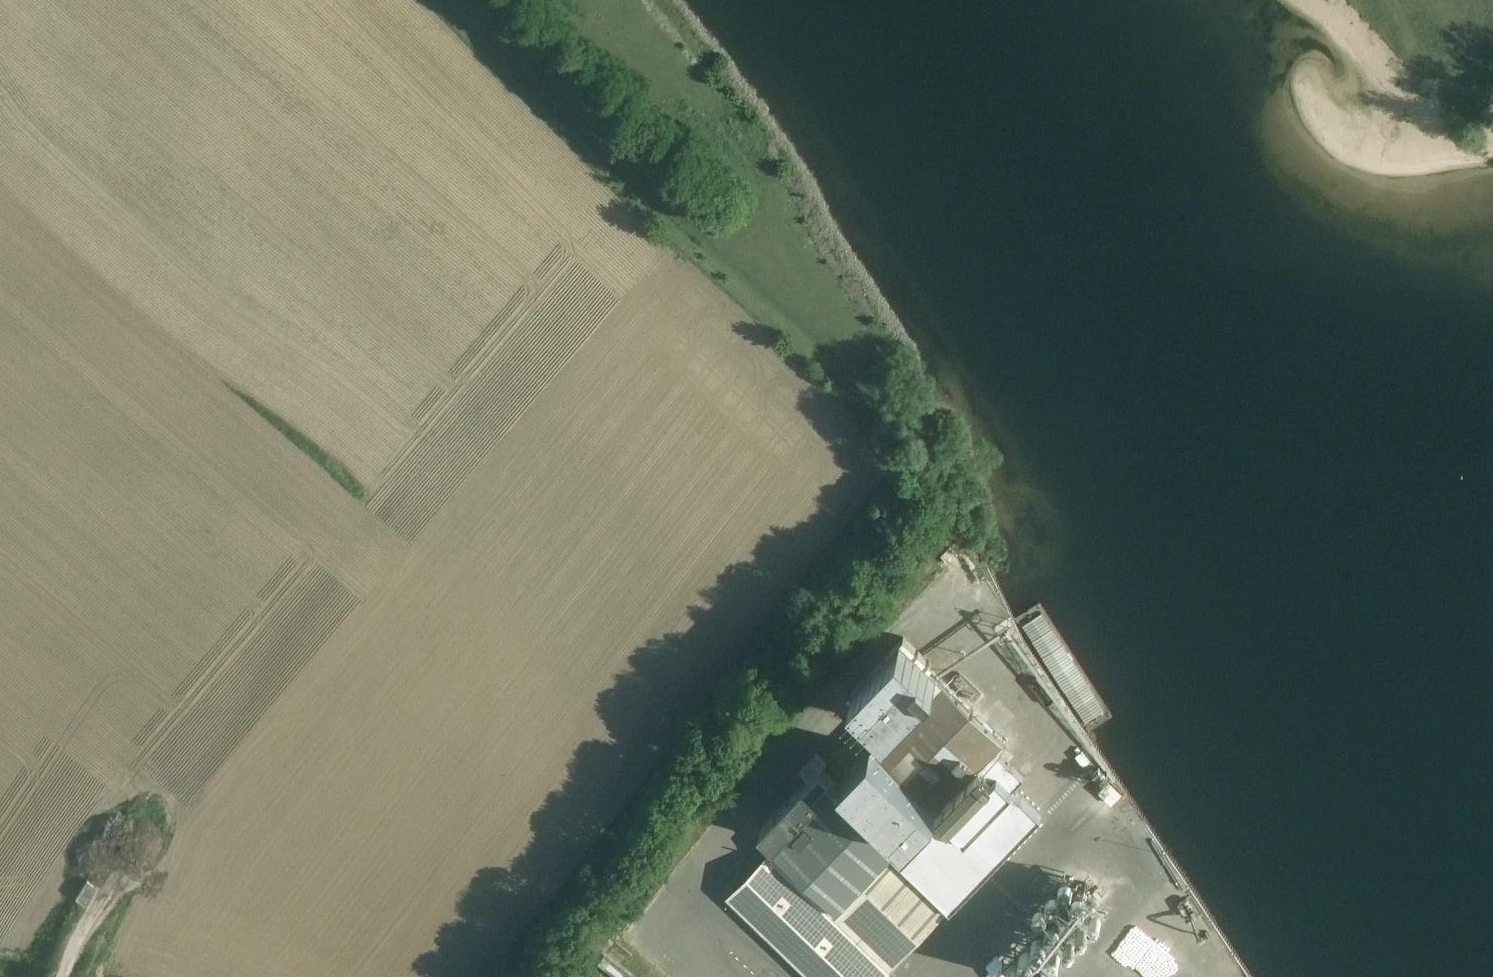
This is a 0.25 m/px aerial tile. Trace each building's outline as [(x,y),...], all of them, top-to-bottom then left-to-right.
[(891,728),(840,781),(823,764),(761,828),(778,844),(773,849),(775,850),(770,855),(728,898),(810,976),(883,976),(890,970),(950,908),(1036,820),(980,766),(1005,740),(903,641),(853,691),(891,728)] [(1021,941),(993,975),(996,976),(1039,976),(1042,975),(1061,952),(1078,940),(1106,905),(1105,906),(1125,881),(1108,857),(1095,866),(1093,864),(1052,915),(1027,933),(1018,943),(1021,941)] [(1180,976),(1228,976),(1207,931),(1175,946),(1185,967),(1177,970),(1180,976)]
